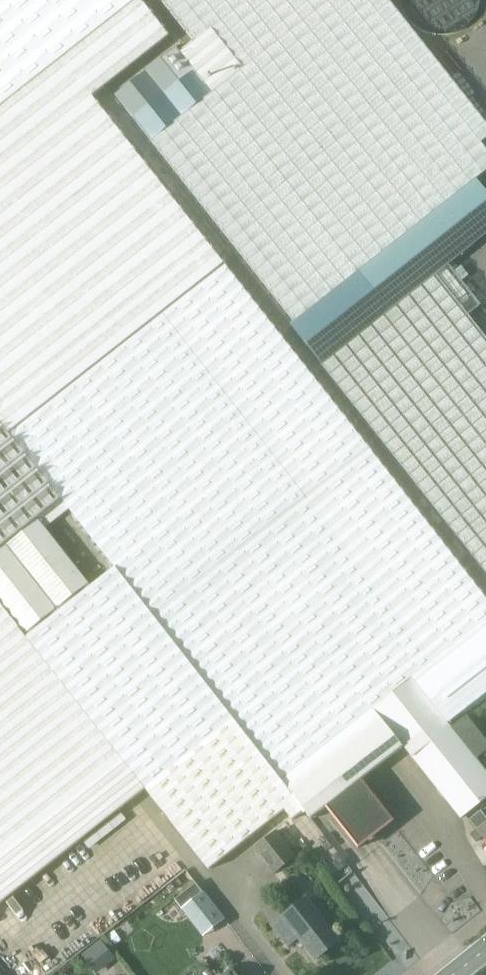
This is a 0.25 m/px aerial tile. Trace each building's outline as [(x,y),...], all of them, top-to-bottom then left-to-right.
[(135,0),(0,0),(0,106),(135,0)] [(448,265),(448,264),(485,234),(485,191),(476,178),(483,173),(485,171),(485,145),(483,141),(485,138),(485,127),(386,0),(162,0),(195,42),(180,53),(176,48),(114,96),(132,118),(128,120),(321,365),(449,527),(485,574),(485,338),(468,316),(481,306),(448,265)] [(105,114),(93,99),(172,37),(143,1),(0,110),(0,422),(59,497),(117,571),(283,783),(375,712),(403,747),(404,746),(462,818),(485,799),(485,770),(449,723),(485,694),(485,599),(370,450),(371,449),(250,295),(105,114)] [(36,516),(59,497),(0,422),(0,547),(36,516)] [(285,810),(293,820),(305,811),(283,783),(117,571),(92,590),(36,516),(0,547),(0,593),(31,633),(26,637),(209,870),(285,810)] [(403,747),(375,712),(283,783),(305,811),(312,821),(327,807),(359,848),(394,821),(362,780),(403,747)] [(481,811),(469,820),(477,830),(471,835),(477,841),(483,837),(485,841),(485,817),(481,811)] [(297,857),(276,831),(254,849),(275,875),(297,857)] [(203,936),(224,919),(196,883),(174,900),(203,936)] [(305,897),(271,925),(288,946),(298,938),(316,961),(339,940),(305,897)] [(98,970),(115,955),(98,936),(81,951),(98,970)]
